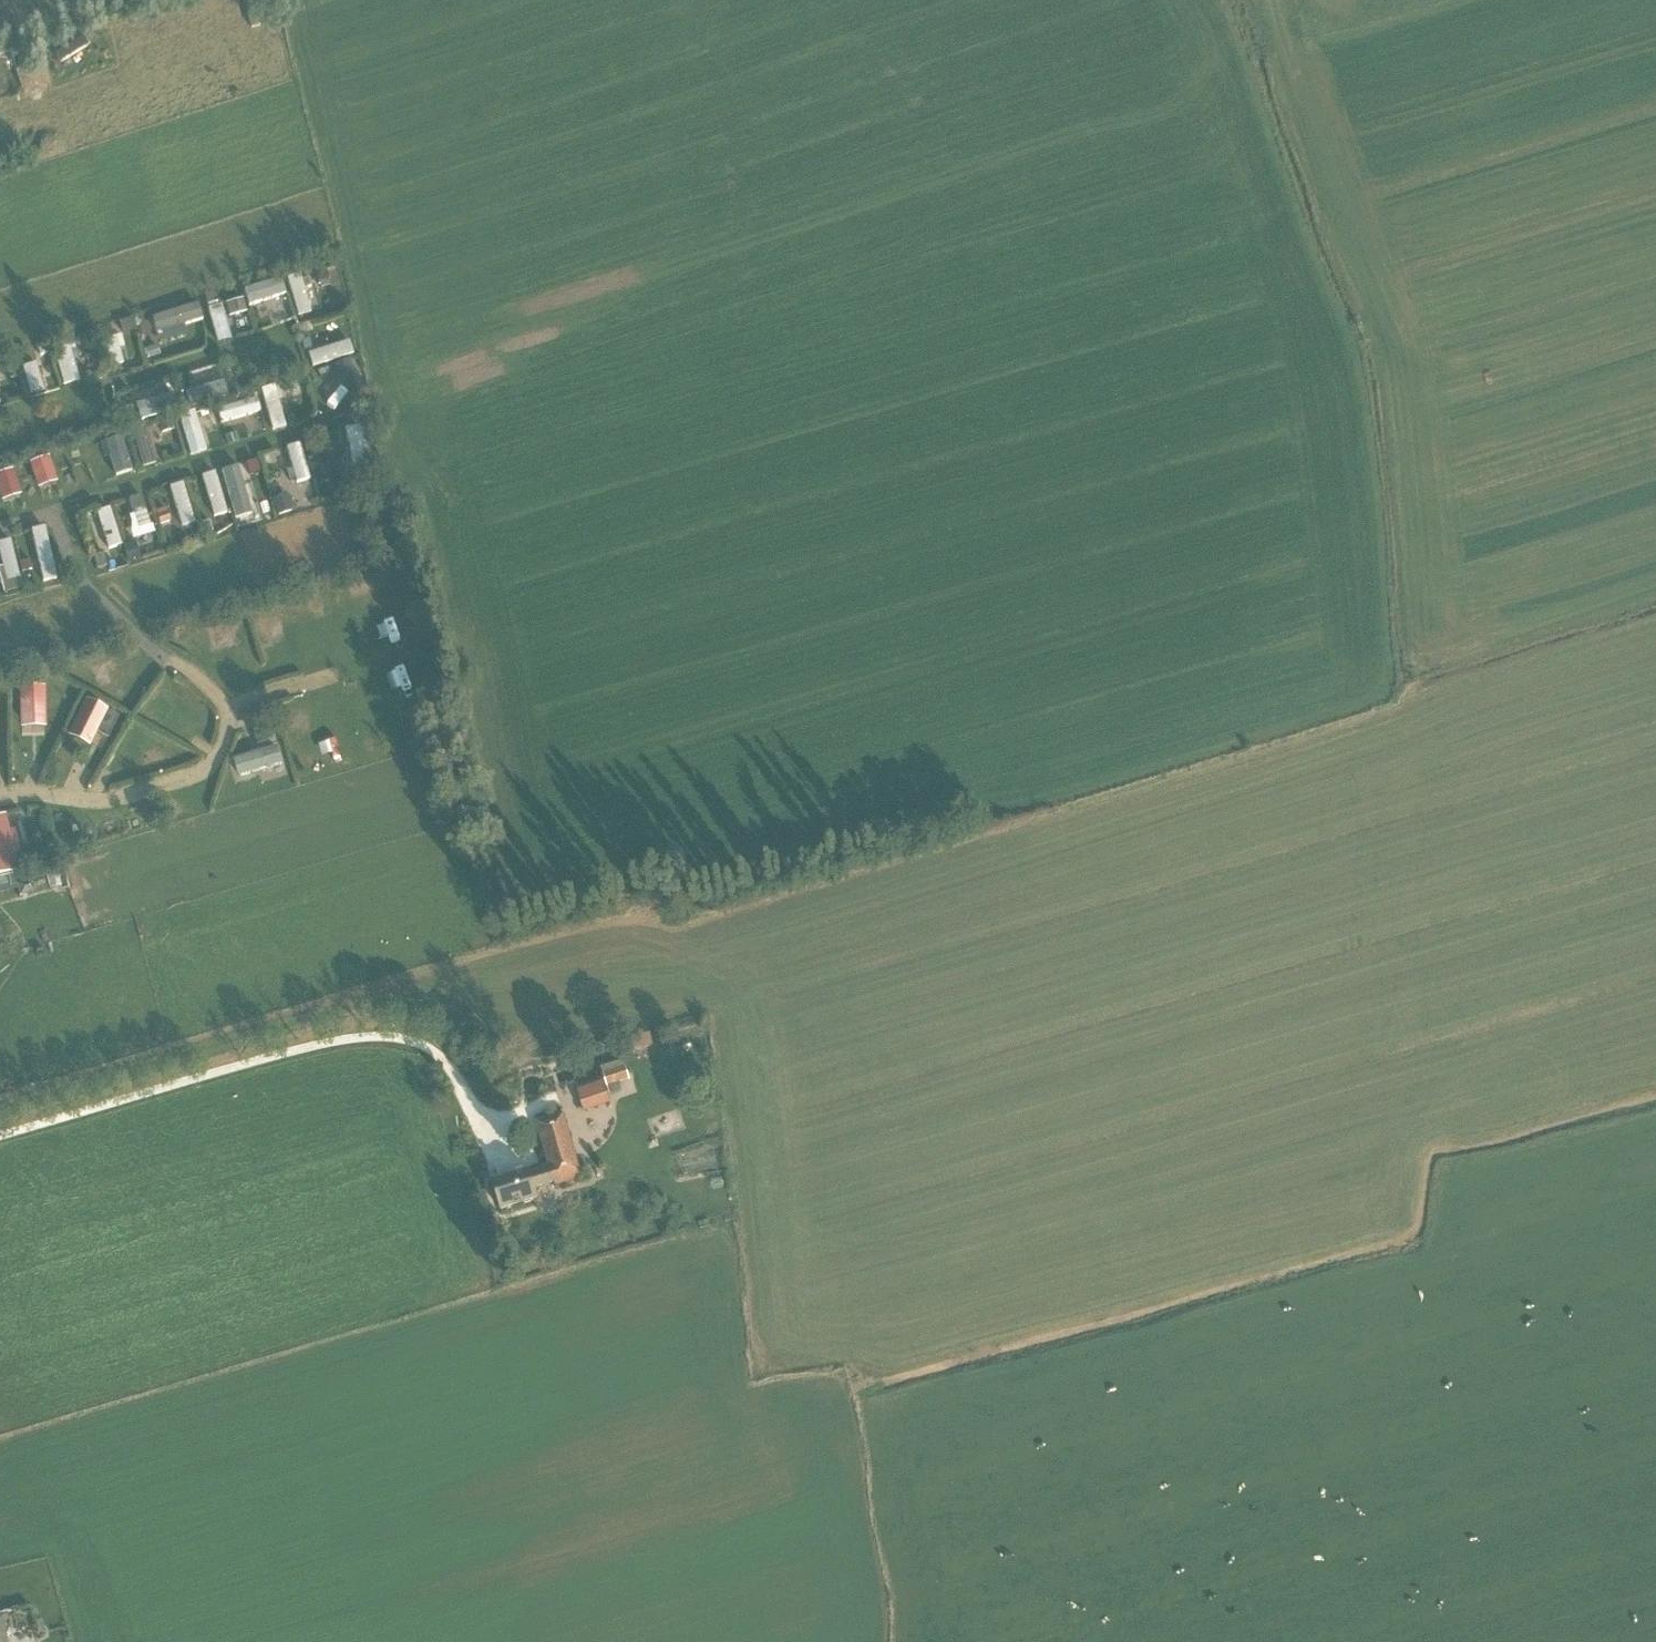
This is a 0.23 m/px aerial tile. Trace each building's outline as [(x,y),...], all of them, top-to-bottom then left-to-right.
[(256,10),(247,12),(251,28),(261,25),(256,10)] [(299,273),(244,291),(250,312),(292,298),(299,320),(313,315),(299,273)] [(211,312),(219,344),(232,341),(224,309),(211,312)] [(148,352),(178,347),(175,330),(145,335),(148,352)] [(118,337),(104,340),(110,369),(124,366),(118,337)] [(309,351),(311,367),(354,361),(352,345),(309,351)] [(78,386),(79,346),(61,346),(59,385),(78,386)] [(23,367),(31,396),(44,392),(37,363),(23,367)] [(9,384),(7,367),(0,367),(0,385),(9,384)] [(332,375),(318,379),(324,406),(339,403),(332,375)] [(290,379),(260,388),(275,436),(289,431),(280,401),(296,396),(290,379)] [(187,393),(193,410),(228,398),(222,381),(187,393)] [(138,401),(140,419),(178,415),(176,397),(138,401)] [(180,416),(191,453),(204,449),(193,412),(180,416)] [(145,471),(154,469),(152,460),(155,460),(146,425),(134,428),(145,471)] [(300,503),(317,498),(299,444),(282,450),(300,503)] [(76,450),(61,452),(67,492),(82,489),(76,450)] [(40,463),(26,466),(34,507),(48,504),(40,463)] [(183,483),(168,488),(184,532),(198,527),(183,483)] [(143,496),(126,500),(137,539),(153,535),(143,496)] [(110,508),(97,513),(110,555),(124,550),(110,508)] [(45,526),(31,529),(46,585),(59,582),(45,526)] [(8,583),(21,580),(10,539),(0,542),(0,555),(8,583)] [(21,725),(47,725),(46,682),(20,683),(21,725)] [(80,752),(101,705),(84,697),(63,744),(80,752)] [(114,729),(121,714),(108,708),(101,723),(114,729)] [(254,732),(257,742),(270,738),(267,727),(254,732)] [(281,764),(276,747),(233,760),(238,777),(281,764)] [(18,870),(5,816),(0,817),(0,874),(18,870)] [(57,872),(45,875),(49,888),(61,885),(57,872)] [(626,1067),(603,1074),(607,1086),(630,1079),(626,1067)] [(604,1082),(577,1090),(585,1113),(611,1104),(604,1082)] [(506,1135),(507,1113),(488,1112),(487,1134),(506,1135)] [(536,1120),(550,1166),(529,1172),(493,1183),(502,1211),(538,1200),(534,1188),(555,1182),(556,1185),(582,1177),(576,1158),(572,1159),(564,1133),(568,1131),(562,1112),(536,1120)]
